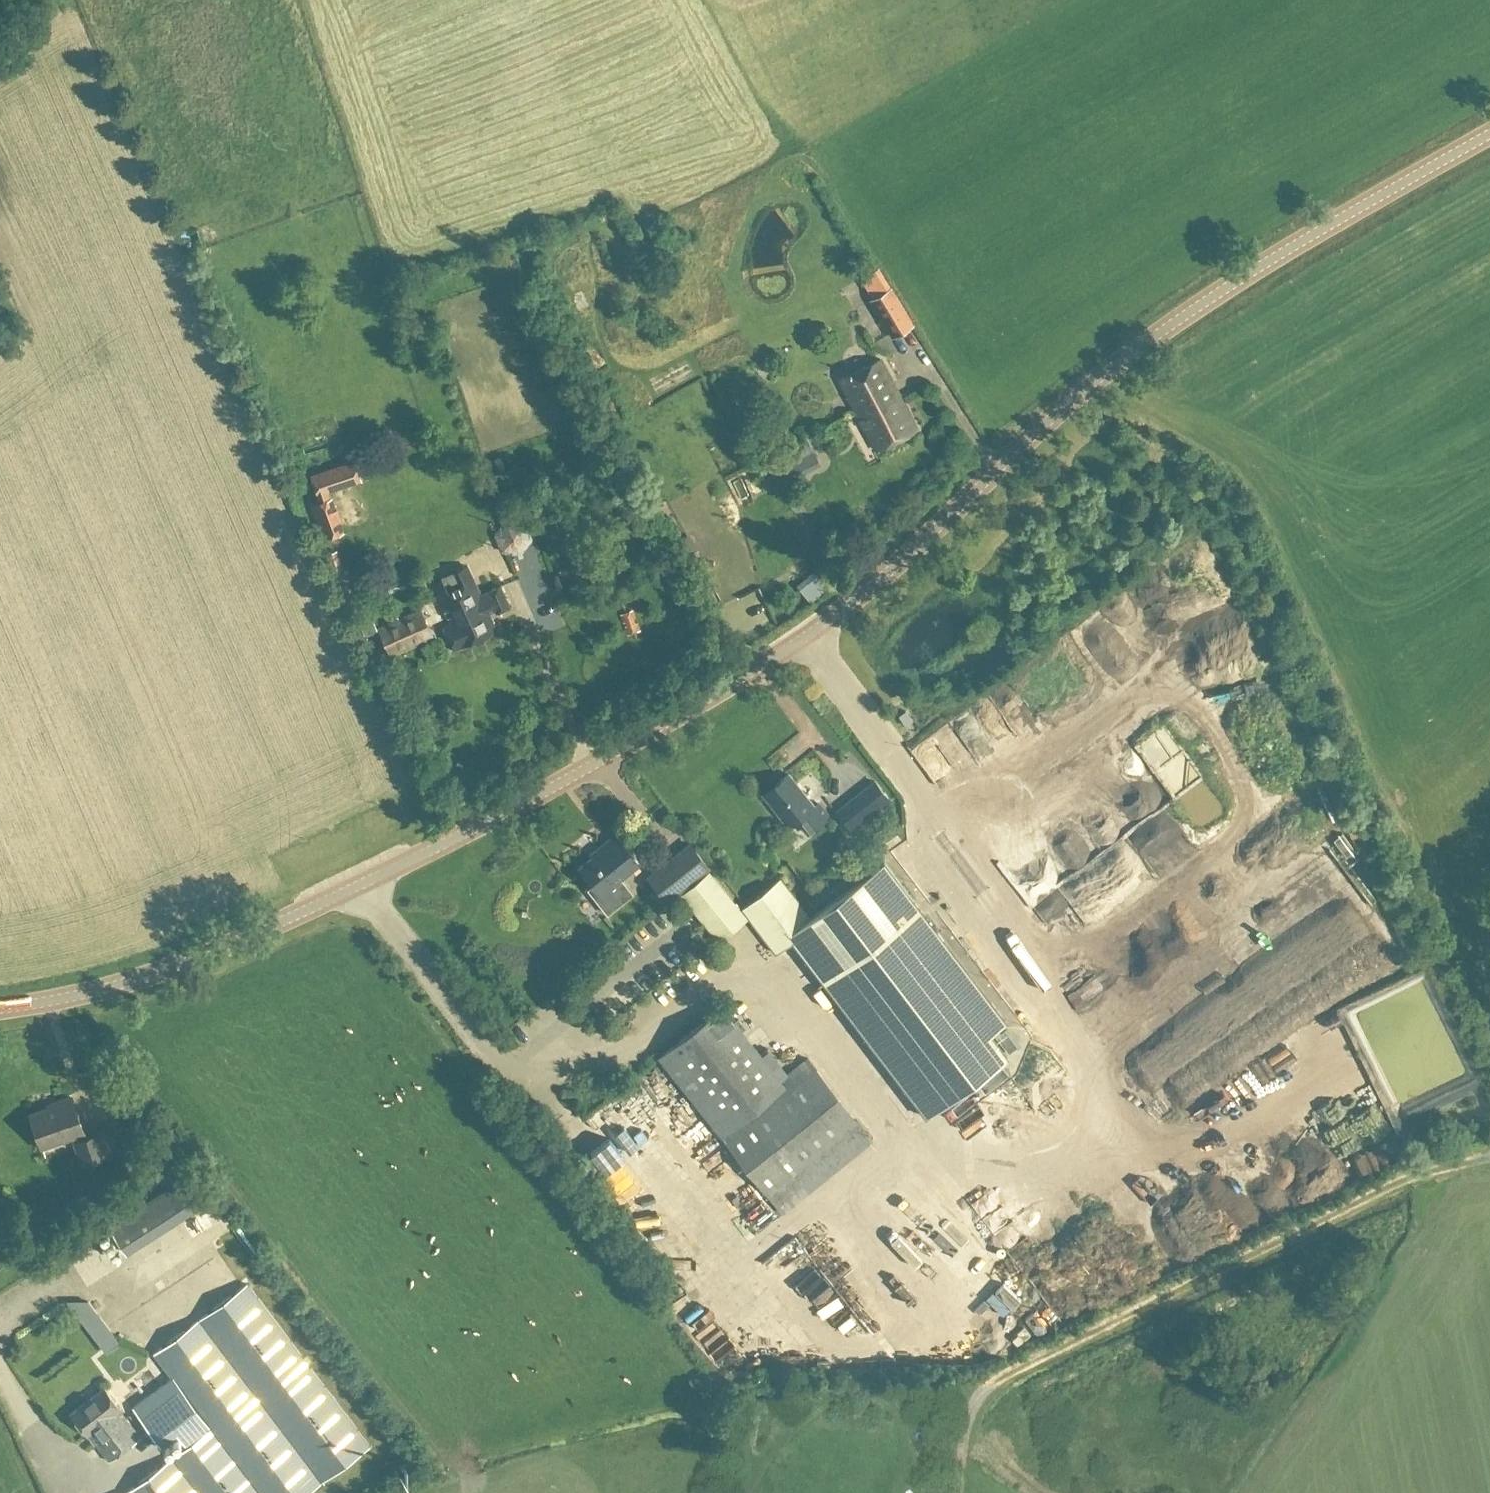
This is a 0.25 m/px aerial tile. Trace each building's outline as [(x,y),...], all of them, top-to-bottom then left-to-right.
[(892,338),(914,324),(892,286),(869,300),(892,338)] [(860,416),(901,396),(881,358),(841,379),(860,416)] [(918,429),(901,396),(860,416),(877,450),(918,429)] [(591,437),(582,441),(588,456),(598,452),(591,437)] [(818,460),(812,448),(763,473),(771,488),(790,478),(788,475),(818,460)] [(326,484),(359,473),(355,460),(313,474),(317,487),(326,484)] [(326,484),(317,487),(320,499),(309,503),(320,537),(342,530),(326,484)] [(388,503),(402,497),(397,484),(383,489),(388,503)] [(521,553),(533,538),(526,520),(506,517),(495,533),(502,551),(521,553)] [(336,550),(328,553),(342,593),(349,590),(336,550)] [(627,555),(615,560),(621,572),(633,567),(627,555)] [(461,645),(496,630),(489,613),(496,610),(496,611),(509,606),(502,590),(489,596),(491,599),(485,602),(475,578),(439,593),(451,623),(443,626),(452,648),(461,645)] [(1202,595),(1169,615),(1180,634),(1213,614),(1202,595)] [(380,627),(392,655),(435,637),(423,608),(380,627)] [(634,609),(621,614),(628,635),(641,630),(634,609)] [(1137,658),(1154,650),(1144,630),(1127,639),(1137,658)] [(951,767),(967,755),(951,733),(935,744),(951,767)] [(809,773),(799,780),(815,800),(824,793),(809,773)] [(798,820),(809,834),(830,817),(819,803),(815,806),(789,774),(764,793),(791,826),(798,820)] [(874,781),(838,809),(854,829),(890,801),(874,781)] [(601,894),(602,894),(614,909),(632,894),(620,879),(640,864),(618,835),(601,848),(603,850),(580,868),(601,894)] [(690,845),(658,871),(650,877),(668,899),(708,867),(690,845)] [(781,878),(743,908),(746,912),(744,913),(712,871),(683,892),(719,939),(749,916),(777,953),(793,941),(928,1117),(1008,1056),(991,1033),(1007,1021),(885,861),(811,917),(781,878)] [(1081,990),(1070,996),(1076,1008),(1087,1003),(1081,990)] [(782,1080),(723,1006),(660,1057),(783,1210),(873,1138),(809,1058),(782,1080)] [(517,1044),(543,1031),(536,1016),(510,1029),(517,1044)] [(43,1147),(85,1132),(73,1097),(60,1102),(61,1104),(32,1114),(43,1147)] [(685,1139),(695,1155),(712,1143),(702,1128),(685,1139)] [(82,1165),(111,1155),(102,1130),(73,1140),(82,1165)] [(709,1170),(725,1158),(720,1150),(704,1162),(709,1170)] [(986,1191),(972,1204),(978,1211),(993,1198),(986,1191)] [(763,1225),(773,1209),(755,1198),(745,1215),(763,1225)] [(959,1246),(950,1226),(957,1223),(949,1205),(938,1210),(945,1223),(936,1227),(948,1251),(959,1246)] [(900,1249),(890,1256),(898,1270),(909,1264),(900,1249)] [(933,1254),(924,1260),(935,1277),(944,1271),(933,1254)] [(911,1277),(922,1293),(934,1284),(923,1268),(911,1277)] [(1002,1276),(993,1282),(1009,1310),(1019,1304),(1002,1276)] [(752,1283),(744,1287),(754,1305),(762,1301),(752,1283)] [(238,1291),(155,1353),(173,1378),(136,1406),(174,1457),(126,1492),(310,1492),(425,1409),(361,1322),(306,1362),(248,1284),(238,1291)] [(88,1298),(65,1298),(89,1331),(104,1319),(88,1298)] [(799,1302),(784,1299),(782,1312),(796,1315),(799,1302)] [(819,1316),(831,1334),(848,1323),(837,1305),(819,1316)] [(934,1338),(944,1327),(924,1309),(914,1320),(934,1338)] [(1022,1322),(1036,1338),(1045,1331),(1031,1314),(1022,1322)] [(122,1409),(105,1387),(71,1413),(88,1435),(89,1434),(110,1461),(142,1436),(121,1410),(122,1409)]
